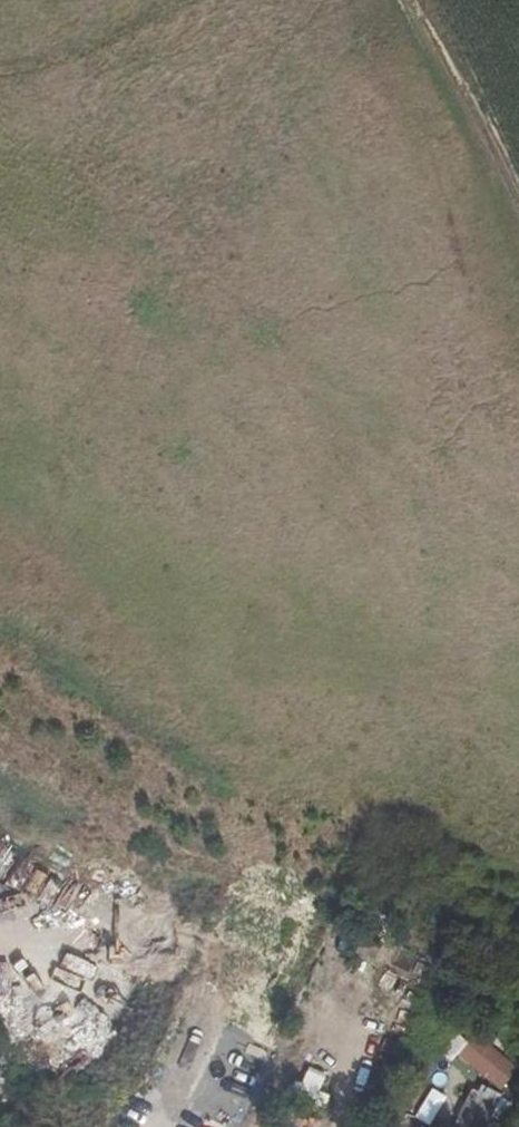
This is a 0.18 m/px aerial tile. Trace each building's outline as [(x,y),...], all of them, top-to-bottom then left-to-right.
[(457,1053),(502,1096),(518,1078),(518,1074),(476,1033),(457,1053)]
